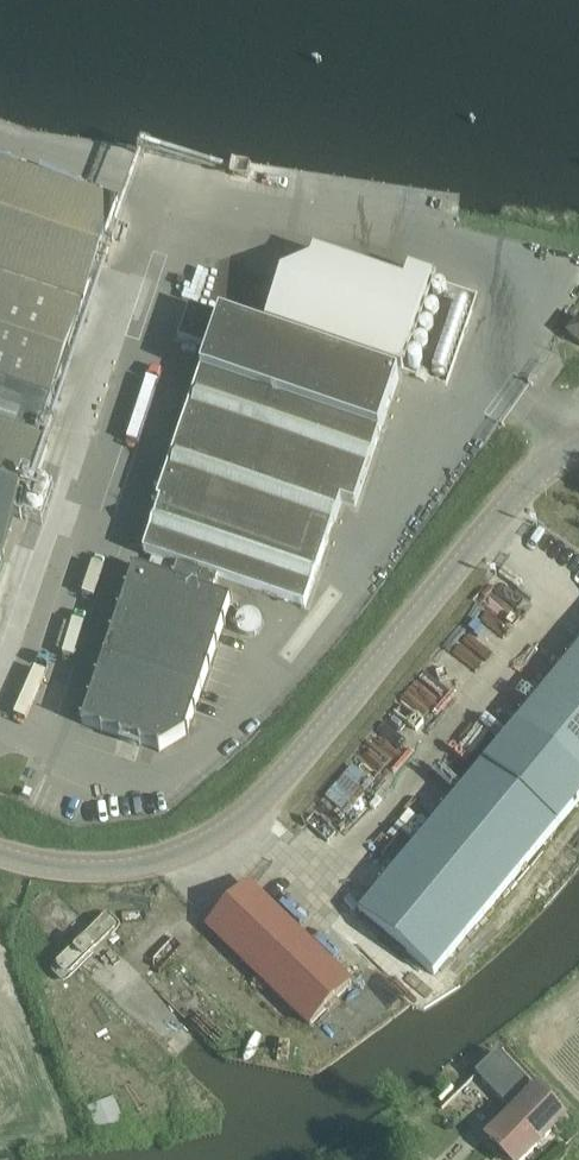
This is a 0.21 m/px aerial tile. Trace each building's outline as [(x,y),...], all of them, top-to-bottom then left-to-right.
[(111,225),(118,202),(0,164),(0,569),(2,563),(111,225)] [(282,274),(265,326),(402,372),(433,279),(410,270),(405,283),(315,252),(312,261),(282,274)] [(89,702),(81,724),(102,731),(101,733),(160,753),(189,736),(234,604),(212,596),(217,581),(231,585),(305,610),(327,548),(342,503),(355,508),(399,380),(355,364),(190,309),(179,341),(210,352),(158,504),(161,505),(144,556),(178,567),(172,583),(133,571),(89,702)] [(568,335),(578,344),(578,322),(568,335)] [(465,651),(463,650),(454,668),(484,681),(500,646),(473,634),(465,651)] [(342,784),(307,826),(381,888),(359,915),(434,977),(578,803),(578,651),(504,741),(430,679),(342,784)] [(249,885),(207,928),(310,1028),(352,985),(249,885)] [(63,961),(70,975),(84,969),(77,954),(63,961)] [(385,969),(378,977),(396,992),(403,983),(385,969)] [(504,1061),(485,1079),(506,1101),(515,1092),(527,1103),(490,1140),(510,1159),(525,1159),(564,1121),(504,1061)]
